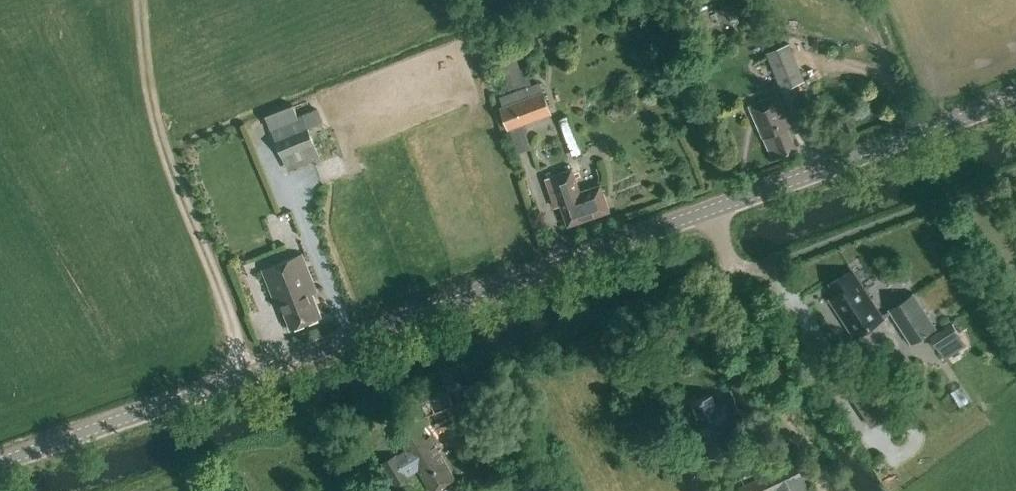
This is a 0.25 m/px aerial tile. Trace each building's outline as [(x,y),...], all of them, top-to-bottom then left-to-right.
[(494,42),(507,89),(532,82),(527,65),(521,67),(512,37),(494,42)] [(782,89),(805,81),(789,44),(767,53),(782,89)] [(509,129),(551,115),(540,82),(499,96),(503,106),(501,106),(509,129)] [(792,114),(806,109),(797,85),(782,91),(792,114)] [(773,159),(796,148),(787,127),(790,126),(776,93),(749,105),(763,138),(764,138),(773,159)] [(321,159),(308,127),(276,140),(289,172),(321,159)] [(530,128),(519,131),(524,147),(535,144),(530,128)] [(568,226),(610,211),(601,189),(582,196),(572,169),(545,179),(556,207),(561,205),(568,226)] [(291,328),(323,316),(313,291),(317,289),(303,252),(263,267),(276,301),(281,299),(291,328)] [(838,297),(830,301),(855,340),(884,321),(853,273),(831,285),(838,297)] [(936,328),(913,294),(890,309),(912,344),(936,328)] [(945,358),(966,346),(953,324),(932,336),(945,358)] [(701,424),(697,426),(709,459),(737,448),(731,433),(737,431),(733,420),(742,417),(734,395),(716,402),(713,394),(693,402),(701,424)] [(401,437),(408,449),(398,456),(397,454),(384,463),(397,485),(410,477),(410,475),(420,469),(433,490),(436,490),(457,479),(432,436),(427,440),(412,415),(399,422),(400,424),(395,427),(401,437)] [(743,490),(810,490),(794,461),(741,487),(743,490)] [(455,482),(460,490),(461,490),(467,488),(462,479),(455,482)] [(529,483),(525,485),(523,482),(507,490),(533,490),(529,483)]
